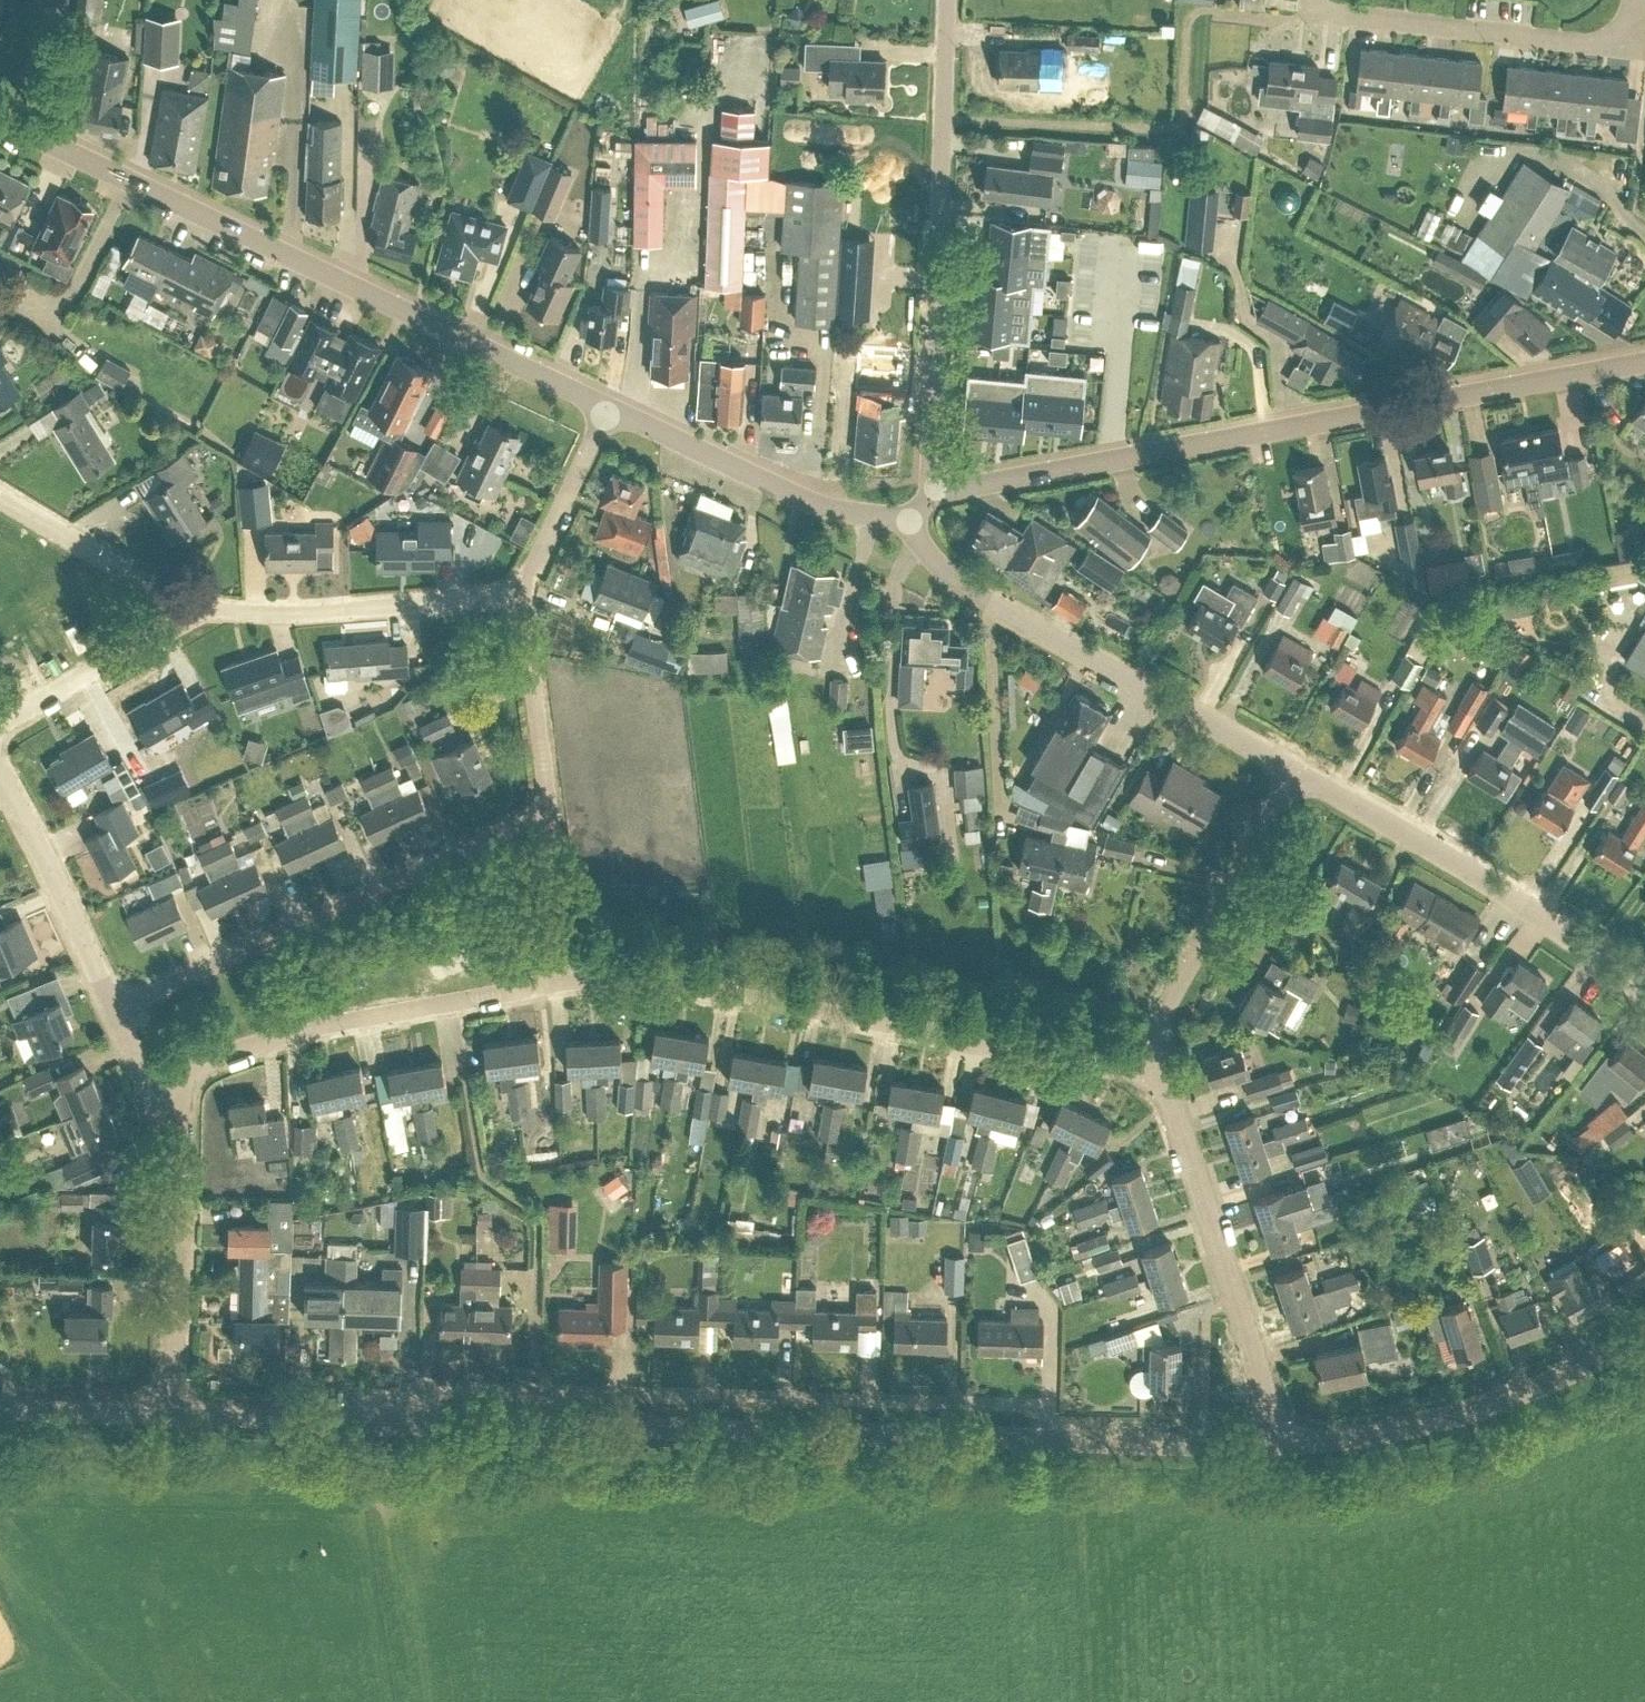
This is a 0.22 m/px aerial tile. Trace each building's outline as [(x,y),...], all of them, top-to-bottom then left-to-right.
[(94,18),(96,0),(75,0),(73,15),(94,18)] [(311,74),(357,76),(361,10),(361,0),(315,0),(314,7),(311,74)] [(724,12),(720,0),(703,0),(684,6),(689,22),(724,12)] [(795,1),(785,14),(798,25),(809,12),(795,1)] [(214,44),(230,46),(250,50),(255,21),(223,15),(219,14),(214,44)] [(148,15),(146,57),(178,58),(180,16),(148,15)] [(1211,24),(1208,40),(1222,43),(1225,27),(1211,24)] [(1061,32),(1060,46),(1097,49),(1098,34),(1061,32)] [(364,38),(364,48),(380,48),(380,39),(364,38)] [(887,57),(861,56),(860,56),(845,55),(846,40),(807,38),(805,65),(831,66),(830,85),(848,86),(847,97),(866,98),(866,93),(885,94),(887,57)] [(1389,106),(1391,88),(1391,87),(1386,87),(1391,48),(1360,45),(1356,84),(1382,87),(1380,105),(1389,106)] [(364,48),(363,83),(379,84),(380,48),(364,48)] [(1000,81),(1047,83),(1048,49),(1001,48),(1000,81)] [(1391,48),(1386,87),(1391,87),(1391,88),(1412,90),(1410,109),(1409,109),(1408,115),(1419,116),(1419,110),(1421,92),(1421,91),(1416,91),(1420,52),(1391,48)] [(116,129),(121,102),(123,87),(121,87),(127,55),(89,49),(76,122),(116,129)] [(1420,52),(1416,91),(1421,91),(1421,92),(1442,94),(1440,112),(1437,112),(1436,119),(1448,121),(1451,95),(1446,94),(1450,55),(1420,52)] [(442,54),(437,62),(441,71),(450,71),(455,63),(451,55),(442,54)] [(1450,55),(1446,94),(1451,95),(1471,98),(1469,116),(1469,118),(1483,120),(1486,96),(1476,95),(1480,59),(1450,55)] [(1252,69),(1268,71),(1266,83),(1260,82),(1258,100),(1291,104),(1301,106),(1300,111),(1300,122),(1299,135),(1329,138),(1336,77),(1318,75),(1319,64),(1272,59),(1272,62),(1253,60),(1252,69)] [(229,62),(213,182),(266,191),(272,147),(275,147),(286,69),(229,62)] [(1535,124),(1537,107),(1537,106),(1534,106),(1539,65),(1509,62),(1504,103),(1529,106),(1527,123),(1535,124)] [(798,80),(799,66),(782,65),(781,79),(798,80)] [(1565,127),(1566,111),(1566,110),(1564,110),(1569,69),(1539,65),(1534,106),(1537,106),(1537,107),(1558,109),(1556,126),(1565,127)] [(1596,131),(1598,114),(1594,113),(1599,72),(1569,69),(1564,110),(1566,110),(1566,111),(1588,113),(1586,130),(1596,131)] [(1599,72),(1594,113),(1598,114),(1618,117),(1615,135),(1636,138),(1639,115),(1625,114),(1629,76),(1599,72)] [(150,160),(195,168),(210,93),(165,85),(150,160)] [(1361,104),(1362,89),(1350,88),(1349,103),(1361,104)] [(1204,103),(1196,117),(1234,137),(1238,129),(1242,123),(1204,103)] [(1505,120),(1507,107),(1495,105),(1493,118),(1505,120)] [(712,169),(710,169),(706,283),(741,284),(744,172),(744,171),(767,172),(769,139),(753,139),(754,107),(723,106),(721,137),(714,137),(712,169)] [(361,127),(375,127),(376,116),(361,116),(361,127)] [(305,175),(309,175),(307,213),(307,216),(309,219),(319,219),(321,217),(322,214),(340,215),(342,177),(340,177),(342,120),(315,118),(314,138),(307,137),(305,175)] [(1232,140),(1255,153),(1261,142),(1238,129),(1234,137),(1232,140)] [(1464,149),(1466,133),(1447,131),(1445,146),(1464,149)] [(694,181),(695,136),(634,136),(634,239),(661,239),(662,181),(694,181)] [(1034,136),(1032,150),(1063,154),(1064,147),(1065,140),(1034,136)] [(632,139),(620,139),(620,153),(621,153),(631,153),(632,153),(632,139)] [(1071,148),(1071,149),(1085,150),(1086,140),(1072,139),(1072,140),(1071,148)] [(1128,151),(1128,155),(1153,156),(1153,145),(1153,143),(1128,142),(1128,144),(1128,151)] [(508,197),(531,206),(549,161),(550,159),(527,150),(508,197)] [(1060,174),(1063,154),(1032,150),(1028,169),(988,163),(983,192),(1047,202),(1051,173),(1060,174)] [(1315,176),(1324,162),(1309,154),(1301,169),(1315,176)] [(1127,156),(1125,181),(1160,184),(1163,159),(1127,156)] [(1514,175),(1559,205),(1560,203),(1589,218),(1601,196),(1576,183),(1574,188),(1524,159),(1514,175)] [(531,206),(555,216),(573,170),(549,161),(531,206)] [(29,181),(0,166),(0,213),(10,218),(29,181)] [(374,248),(410,257),(416,231),(407,229),(419,181),(383,172),(374,206),(376,207),(371,226),(379,228),(374,248)] [(1461,256),(1494,274),(1526,295),(1531,288),(1574,315),(1578,309),(1588,316),(1614,332),(1631,304),(1598,283),(1617,252),(1572,225),(1555,252),(1553,254),(1576,267),(1575,270),(1553,256),(1535,245),(1559,205),(1514,175),(1502,193),(1490,212),(1486,218),(1461,256)] [(797,318),(833,320),(841,182),(787,179),(783,246),(801,247),(797,318)] [(1150,185),(1150,197),(1161,198),(1162,186),(1150,185)] [(594,186),(592,220),(608,221),(611,187),(594,186)] [(1191,186),(1185,243),(1207,245),(1209,216),(1215,217),(1215,211),(1217,188),(1191,186)] [(35,245),(49,252),(43,266),(67,277),(74,262),(69,260),(93,209),(89,207),(88,203),(80,200),(77,201),(60,193),(35,245)] [(842,197),(842,208),(851,208),(851,197),(842,197)] [(497,257),(506,223),(474,214),(472,224),(445,217),(440,235),(446,237),(438,265),(472,274),(478,252),(497,257)] [(994,220),(991,249),(1047,254),(1049,225),(994,220)] [(1464,251),(1473,234),(1448,220),(1439,236),(1464,251)] [(1062,226),(1061,235),(1075,235),(1075,227),(1062,226)] [(151,295),(155,287),(174,297),(176,292),(195,301),(193,306),(200,310),(212,316),(219,302),(221,302),(222,302),(223,301),(224,300),(224,299),(225,298),(226,297),(227,296),(227,295),(227,294),(227,292),(227,291),(227,290),(226,289),(227,286),(236,290),(244,275),(235,271),(223,265),(196,251),(192,259),(140,233),(125,262),(131,265),(123,281),(151,295)] [(556,315),(573,279),(570,278),(573,270),(570,269),(581,248),(551,233),(536,265),(542,268),(527,301),(556,315)] [(843,233),(839,300),(863,302),(868,235),(843,233)] [(108,255),(105,260),(116,265),(119,260),(118,260),(123,248),(113,243),(108,251),(111,253),(109,256),(108,255)] [(1432,260),(1479,285),(1486,272),(1438,248),(1432,260)] [(978,275),(978,276),(1044,283),(1047,254),(991,249),(988,276),(978,275)] [(1166,308),(1163,325),(1185,329),(1188,313),(1190,314),(1197,284),(1196,284),(1199,269),(1180,265),(1177,280),(1171,309),(1166,308)] [(250,272),(246,281),(267,292),(271,282),(250,272)] [(608,273),(607,281),(625,284),(626,275),(608,273)] [(1057,275),(1056,293),(1069,294),(1070,281),(1071,276),(1057,275)] [(978,276),(975,305),(1031,310),(1033,283),(1044,284),(1044,283),(978,276)] [(590,302),(588,317),(581,316),(579,331),(586,332),(586,334),(615,338),(619,306),(626,307),(628,286),(606,283),(603,304),(590,302)] [(724,305),(741,306),(740,320),(763,322),(765,292),(742,290),(742,286),(725,285),(724,305)] [(1549,328),(1522,303),(1522,302),(1503,285),(1475,316),(1494,334),(1504,322),(1532,347),(1549,328)] [(695,331),(696,291),(652,289),(649,329),(654,329),(651,372),(688,373),(690,331),(695,331)] [(258,326),(273,333),(265,349),(282,357),(290,341),(305,309),(289,301),(289,302),(273,294),(258,326)] [(1356,377),(1366,358),(1344,346),(1346,342),(1308,321),(1310,319),(1269,296),(1257,318),(1296,340),(1292,346),(1316,360),(1311,370),(1330,380),(1338,367),(1356,377)] [(1334,297),(1323,319),(1347,331),(1358,309),(1334,297)] [(1400,299),(1381,335),(1405,349),(1407,346),(1412,349),(1414,345),(1447,363),(1467,325),(1444,312),(1440,320),(1400,299)] [(975,305),(972,334),(985,335),(1028,339),(1031,310),(975,305)] [(769,324),(782,328),(788,310),(774,306),(769,324)] [(325,382),(327,383),(316,405),(342,418),(353,396),(355,396),(380,345),(350,330),(348,334),(309,315),(286,364),(313,376),(315,373),(327,379),(325,382)] [(222,342),(201,331),(194,346),(214,357),(222,342)] [(1173,332),(1161,399),(1169,400),(1168,407),(1189,410),(1190,409),(1209,412),(1214,385),(1207,384),(1208,372),(1214,373),(1220,340),(1173,332)] [(1051,341),(1051,342),(1064,343),(1064,342),(1065,334),(1065,333),(1052,333),(1051,341)] [(993,341),(992,353),(1009,355),(1010,342),(993,341)] [(859,345),(855,389),(860,390),(905,395),(909,350),(859,345)] [(1049,346),(1048,360),(1065,361),(1066,348),(1066,347),(1049,346)] [(108,354),(97,374),(121,387),(132,366),(108,354)] [(362,404),(355,419),(385,434),(366,474),(397,490),(408,483),(411,481),(420,463),(426,453),(398,439),(431,370),(416,363),(415,358),(406,354),(401,356),(397,354),(370,408),(362,404)] [(742,415),(745,379),(744,379),(745,358),(702,355),(697,412),(742,415)] [(21,389),(0,356),(0,402),(21,389)] [(814,383),(815,364),(782,362),(780,391),(764,390),(762,425),(799,428),(803,382),(814,383)] [(1287,378),(1302,386),(1310,371),(1296,364),(1295,363),(1287,378)] [(998,377),(993,432),(1021,435),(1027,369),(1026,369),(1025,379),(998,377)] [(1027,369),(1021,435),(1022,435),(1023,425),(1050,427),(1056,371),(1027,369)] [(1056,371),(1050,427),(1080,430),(1085,374),(1056,371)] [(969,374),(964,430),(993,432),(998,377),(969,374)] [(90,399),(103,391),(96,380),(83,388),(90,399)] [(81,390),(54,406),(63,420),(56,424),(57,426),(86,473),(113,457),(105,443),(83,408),(89,404),(91,406),(92,405),(82,389),(81,390)] [(860,390),(855,450),(895,454),(899,409),(904,410),(905,395),(860,390)] [(437,434),(454,403),(442,396),(424,427),(437,434)] [(1633,417),(1644,425),(1644,399),(1633,417)] [(457,476),(468,482),(464,490),(480,498),(484,490),(486,491),(488,486),(490,481),(500,485),(505,474),(512,459),(508,458),(519,435),(490,421),(482,438),(472,458),(467,456),(457,476)] [(1559,426),(1530,432),(1541,492),(1554,489),(1551,475),(1553,474),(1552,462),(1565,459),(1559,426)] [(257,429),(241,461),(268,475),(284,443),(257,429)] [(1526,480),(1528,494),(1530,504),(1542,502),(1541,492),(1530,432),(1501,438),(1507,464),(1502,466),(1506,484),(1526,480)] [(1455,468),(1451,446),(1417,452),(1422,479),(1444,475),(1447,493),(1464,490),(1460,467),(1455,468)] [(209,459),(234,470),(238,461),(213,450),(209,459)] [(145,494),(172,539),(206,518),(184,483),(197,475),(182,452),(157,467),(166,481),(145,494)] [(1570,456),(1574,483),(1589,480),(1584,454),(1570,456)] [(1388,477),(1384,455),(1372,457),(1370,456),(1364,457),(1363,459),(1358,460),(1364,492),(1355,494),(1358,514),(1377,511),(1378,515),(1395,512),(1394,505),(1397,505),(1392,477),(1388,477)] [(1330,498),(1323,464),(1294,470),(1300,503),(1298,504),(1302,526),(1336,519),(1332,498),(1330,498)] [(1474,475),(1480,506),(1502,501),(1496,471),(1474,475)] [(597,533),(640,550),(652,520),(635,513),(646,485),(613,472),(602,501),(608,504),(597,533)] [(425,479),(416,484),(420,491),(429,485),(425,479)] [(240,483),(243,521),(270,518),(266,480),(240,483)] [(274,483),(272,500),(290,502),(292,485),(274,483)] [(226,504),(219,493),(209,499),(217,510),(226,504)] [(1095,493),(1088,501),(1091,503),(1076,522),(1127,562),(1150,533),(1099,493),(1098,495),(1095,493)] [(679,556),(732,577),(747,536),(741,534),(746,522),(695,503),(686,527),(689,528),(679,556)] [(1148,526),(1175,546),(1189,527),(1162,506),(1148,526)] [(979,525),(1013,547),(1016,543),(1026,549),(1028,546),(1052,561),(1067,538),(1033,516),(1023,531),(989,509),(979,525)] [(358,540),(372,531),(362,516),(348,525),(358,540)] [(1629,527),(1634,553),(1634,555),(1644,553),(1644,552),(1638,518),(1628,520),(1629,527)] [(378,529),(378,568),(399,568),(399,564),(435,564),(435,553),(450,553),(450,520),(420,520),(420,529),(378,529)] [(266,567),(292,567),(292,565),(301,564),(301,567),(319,567),(334,567),(334,550),(334,521),(315,521),(315,532),(265,532),(266,567)] [(969,541),(1003,563),(1001,566),(1015,576),(1013,580),(1032,592),(1052,561),(1028,546),(1026,549),(1016,543),(1013,547),(979,525),(969,541)] [(1321,541),(1321,543),(1324,559),(1354,554),(1353,549),(1351,536),(1350,529),(1350,527),(1334,530),(1334,532),(1336,539),(1334,539),(1321,541)] [(1619,556),(1634,553),(1629,527),(1614,530),(1619,556)] [(1278,530),(1263,533),(1266,548),(1281,545),(1278,530)] [(1397,534),(1404,575),(1424,571),(1416,530),(1397,534)] [(1294,541),(1283,541),(1284,563),(1315,562),(1313,533),(1294,534),(1294,541)] [(1077,565),(1110,586),(1123,566),(1090,545),(1077,565)] [(1532,553),(1507,557),(1508,560),(1510,575),(1511,578),(1536,574),(1533,556),(1532,553)] [(1555,559),(1556,567),(1583,562),(1581,554),(1555,559)] [(590,566),(581,591),(594,597),(591,606),(608,613),(609,611),(612,603),(643,615),(646,609),(653,590),(657,578),(609,559),(604,571),(590,566)] [(1508,560),(1493,563),(1496,580),(1500,580),(1499,577),(1510,575),(1508,560)] [(839,602),(844,583),(836,581),(838,573),(792,562),(772,645),(819,656),(827,625),(820,623),(823,610),(830,611),(832,600),(839,602)] [(1468,569),(1428,576),(1431,590),(1470,583),(1468,569)] [(1310,570),(1305,580),(1306,581),(1313,585),(1319,574),(1310,570)] [(1272,573),(1262,590),(1276,598),(1286,580),(1284,579),(1273,573),(1272,573)] [(1294,574),(1277,605),(1289,612),(1306,581),(1305,580),(1294,574)] [(1241,623),(1258,594),(1234,579),(1226,593),(1226,594),(1233,598),(1225,612),(1202,599),(1187,624),(1222,645),(1237,621),(1241,623)] [(716,608),(738,610),(740,639),(741,639),(764,638),(766,638),(763,589),(763,588),(737,590),(737,591),(716,591),(716,608)] [(1076,617),(1085,604),(1062,589),(1053,602),(1076,617)] [(1324,614),(1314,631),(1337,645),(1355,614),(1335,602),(1327,616),(1324,614)] [(902,658),(901,691),(919,692),(922,692),(923,659),(947,660),(950,660),(966,661),(967,641),(948,640),(949,622),(904,620),(902,658)] [(1422,620),(1405,652),(1422,662),(1440,631),(1422,620)] [(1644,623),(1624,658),(1644,670),(1644,623)] [(670,642),(636,628),(627,650),(662,664),(670,642)] [(1353,646),(1360,635),(1350,629),(1343,641),(1353,646)] [(1262,668),(1293,686),(1313,651),(1282,633),(1262,668)] [(390,644),(390,639),(327,644),(329,672),(326,672),(327,687),(331,690),(345,689),(349,685),(348,674),(357,674),(357,676),(410,672),(408,643),(390,644)] [(1369,652),(1385,659),(1390,649),(1374,641),(1369,652)] [(1518,642),(1506,661),(1520,669),(1532,651),(1518,642)] [(234,697),(234,696),(238,706),(263,698),(272,694),(291,688),(295,699),(312,693),(307,679),(299,654),(282,660),(277,647),(223,666),(234,697)] [(1405,652),(1391,675),(1408,685),(1422,662),(1405,652)] [(966,662),(965,683),(972,684),(973,662),(966,662)] [(789,670),(777,668),(775,678),(787,679),(789,670)] [(831,677),(829,704),(845,705),(847,678),(831,677)] [(1382,689),(1362,678),(1356,687),(1346,682),(1332,707),(1362,724),(1382,689)] [(194,725),(219,711),(205,688),(192,695),(183,679),(146,699),(146,698),(130,707),(148,741),(190,718),(194,725)] [(1473,679),(1459,703),(1472,711),(1486,687),(1473,679)] [(1425,727),(1444,694),(1421,681),(1412,697),(1421,702),(1411,720),(1410,719),(1396,744),(1425,760),(1439,735),(1425,727)] [(1076,690),(1057,723),(1091,745),(1092,743),(1093,741),(1111,710),(1076,690)] [(413,692),(403,698),(408,708),(418,703),(413,692)] [(1491,696),(1475,720),(1491,731),(1507,707),(1491,696)] [(1534,751),(1553,721),(1519,699),(1500,729),(1508,734),(1495,755),(1482,746),(1466,772),(1495,790),(1496,788),(1507,795),(1517,778),(1507,772),(1511,765),(1509,764),(1522,743),(1534,751)] [(1578,703),(1570,715),(1582,722),(1589,710),(1578,703)] [(420,723),(427,738),(454,726),(447,711),(420,723)] [(844,725),(845,747),(873,745),(871,723),(844,725)] [(1036,765),(1024,785),(1049,799),(1043,810),(1043,811),(1042,810),(1042,812),(1070,820),(1073,813),(1074,814),(1091,823),(1127,761),(1124,758),(1122,761),(1092,743),(1091,745),(1057,723),(1033,763),(1036,765)] [(49,763),(73,803),(88,794),(81,782),(113,763),(94,730),(70,744),(73,749),(49,763)] [(435,754),(442,767),(447,779),(460,773),(466,787),(490,776),(472,737),(435,754)] [(407,740),(397,745),(405,761),(407,760),(416,756),(407,740)] [(1218,788),(1190,772),(1192,769),(1174,758),(1164,775),(1148,767),(1130,800),(1157,815),(1163,806),(1197,825),(1218,788)] [(408,765),(415,779),(424,775),(418,760),(408,765)] [(1572,803),(1588,777),(1563,761),(1546,787),(1545,786),(1529,811),(1548,823),(1546,827),(1558,834),(1562,828),(1559,826),(1573,804),(1572,803)] [(406,792),(393,763),(362,778),(374,806),(361,812),(374,840),(431,814),(418,786),(406,792)] [(983,763),(965,764),(967,792),(985,790),(983,763)] [(1617,773),(1616,772),(1605,765),(1583,798),(1596,806),(1617,773)] [(157,778),(167,800),(178,796),(168,773),(157,778)] [(1620,777),(1608,795),(1619,802),(1631,785),(1620,777)] [(909,783),(913,815),(899,817),(903,841),(941,836),(933,780),(909,783)] [(115,801),(129,794),(123,782),(109,789),(115,801)] [(343,782),(335,787),(339,796),(342,802),(351,798),(343,782)] [(326,788),(332,799),(339,796),(335,787),(334,785),(326,788)] [(136,805),(147,800),(141,788),(130,794),(136,805)] [(320,820),(308,792),(288,801),(278,806),(277,807),(290,834),(277,840),(290,869),(346,843),(333,814),(320,820)] [(108,877),(137,863),(124,837),(139,830),(123,797),(96,811),(105,827),(87,836),(108,877)] [(1644,799),(1621,835),(1608,827),(1592,851),(1620,869),(1636,845),(1635,844),(1644,828),(1644,799)] [(970,807),(972,826),(974,825),(981,825),(979,806),(972,807),(970,807)] [(1115,829),(1122,818),(1108,810),(1101,821),(1115,829)] [(1026,832),(1018,867),(1044,873),(1042,878),(1036,904),(1050,907),(1056,881),(1066,835),(1070,820),(1042,812),(1038,824),(1053,829),(1050,838),(1026,832)] [(261,818),(253,822),(258,834),(266,830),(261,818)] [(245,825),(250,837),(258,834),(253,822),(245,825)] [(209,835),(210,837),(214,845),(227,839),(223,829),(209,835)] [(1103,848),(1131,855),(1135,840),(1107,833),(1103,848)] [(1066,835),(1056,881),(1087,888),(1097,842),(1067,835),(1066,835)] [(199,842),(203,851),(214,845),(210,837),(199,842)] [(244,866),(231,838),(227,839),(214,845),(203,851),(200,852),(213,880),(199,887),(212,915),(268,889),(256,861),(244,866)] [(1381,881),(1343,859),(1331,878),(1326,875),(1317,890),(1336,901),(1343,889),(1356,897),(1340,925),(1361,937),(1375,913),(1364,907),(1366,903),(1368,904),(1381,881)] [(179,865),(185,878),(193,875),(187,862),(179,865)] [(154,894),(167,887),(182,881),(177,869),(161,876),(148,882),(154,894)] [(1401,915),(1460,949),(1479,917),(1415,880),(1400,907),(1404,909),(1401,915)] [(128,914),(142,946),(189,924),(175,893),(128,914)] [(23,918),(0,927),(0,976),(11,971),(9,965),(38,953),(23,918)] [(1398,920),(1386,932),(1415,962),(1427,950),(1398,920)] [(1435,991),(1446,994),(1461,999),(1481,968),(1468,959),(1452,984),(1438,981),(1435,991)] [(1546,980),(1520,960),(1514,968),(1510,964),(1482,1001),(1500,1015),(1508,1003),(1527,1016),(1538,1001),(1533,997),(1546,980)] [(1265,1025),(1278,1032),(1292,1008),(1300,994),(1308,999),(1316,986),(1291,971),(1283,985),(1285,986),(1283,990),(1260,976),(1240,1011),(1265,1025)] [(1084,998),(1085,998),(1094,988),(1094,987),(1082,975),(1072,987),(1084,998)] [(37,985),(12,995),(27,1031),(18,1035),(28,1058),(30,1057),(65,1042),(61,1034),(75,1029),(62,999),(46,1005),(37,985)] [(1547,1033),(1575,1054),(1588,1037),(1601,1019),(1573,998),(1558,1017),(1547,1033)] [(1362,1023),(1368,1006),(1348,999),(1342,1016),(1362,1023)] [(1444,1035),(1458,1043),(1464,1034),(1478,1011),(1479,1010),(1464,1001),(1444,1035)] [(658,1028),(653,1056),(665,1058),(665,1060),(663,1072),(667,1073),(661,1105),(669,1106),(674,1075),(677,1062),(682,1032),(658,1028)] [(674,1075),(669,1106),(672,1107),(678,1108),(683,1076),(687,1076),(689,1064),(706,1067),(711,1037),(685,1033),(682,1032),(677,1062),(674,1075)] [(1528,1033),(1496,1077),(1510,1087),(1542,1043),(1528,1033)] [(539,1035),(512,1039),(515,1068),(542,1065),(539,1035)] [(595,1039),(593,1039),(595,1069),(596,1082),(598,1115),(607,1115),(605,1081),(608,1081),(608,1068),(623,1067),(621,1037),(595,1039)] [(1625,1038),(1610,1057),(1606,1055),(1591,1074),(1606,1085),(1620,1067),(1639,1081),(1644,1074),(1644,1053),(1625,1038)] [(517,1080),(515,1068),(512,1039),(485,1042),(489,1071),(502,1070),(504,1086),(510,1085),(513,1115),(520,1113),(517,1080)] [(593,1039),(568,1041),(570,1070),(581,1070),(582,1082),(586,1082),(595,1082),(596,1082),(595,1069),(593,1039)] [(1250,1078),(1239,1042),(1203,1054),(1212,1080),(1234,1073),(1236,1081),(1245,1078),(1250,1095),(1283,1084),(1277,1069),(1250,1078)] [(728,1080),(755,1085),(760,1055),(734,1050),(728,1080)] [(753,1098),(747,1129),(748,1130),(738,1170),(746,1173),(756,1132),(755,1132),(761,1098),(766,1099),(768,1087),(782,1090),(787,1060),(760,1055),(755,1085),(753,1098)] [(807,1085),(834,1090),(839,1060),(812,1056),(807,1085)] [(415,1064),(421,1093),(422,1093),(449,1088),(443,1059),(417,1063),(415,1064)] [(1324,1059),(1324,1069),(1335,1069),(1335,1059),(1324,1059)] [(839,1060),(834,1090),(861,1094),(866,1065),(839,1060)] [(415,1064),(390,1069),(395,1096),(396,1098),(409,1095),(410,1095),(412,1107),(412,1108),(414,1108),(423,1106),(421,1093),(415,1064)] [(334,1071),(341,1101),(368,1095),(361,1065),(334,1071)] [(26,1076),(33,1091),(56,1081),(50,1066),(26,1076)] [(375,1071),(375,1074),(380,1099),(382,1099),(395,1096),(390,1069),(375,1071)] [(55,1097),(63,1117),(105,1099),(94,1074),(80,1079),(76,1070),(61,1076),(65,1086),(55,1097)] [(314,1107),(341,1101),(334,1071),(308,1077),(314,1107)] [(636,1075),(635,1102),(651,1103),(652,1076),(636,1075)] [(555,1079),(556,1105),(572,1104),(571,1078),(555,1079)] [(885,1108),(911,1113),(917,1082),(890,1078),(885,1108)] [(517,1080),(520,1113),(522,1129),(530,1128),(530,1119),(532,1119),(534,1116),(533,1105),(528,1105),(525,1079),(517,1080)] [(620,1081),(618,1106),(632,1107),(634,1082),(620,1081)] [(595,1082),(586,1082),(589,1116),(598,1115),(596,1082),(595,1082)] [(917,1082),(911,1113),(938,1117),(943,1087),(917,1082)] [(981,1165),(990,1133),(993,1120),(992,1120),(1000,1091),(974,1084),(968,1105),(966,1113),(979,1116),(980,1117),(976,1130),(981,1131),(972,1163),(981,1165)] [(697,1085),(693,1112),(708,1114),(712,1088),(697,1085)] [(1271,1095),(1275,1108),(1300,1100),(1295,1087),(1271,1095)] [(714,1089),(709,1113),(725,1116),(729,1092),(714,1089)] [(1026,1098),(1000,1091),(992,1120),(993,1120),(1018,1127),(1026,1098)] [(391,1149),(404,1146),(398,1110),(396,1098),(395,1096),(382,1099),(391,1149)] [(739,1127),(747,1129),(753,1098),(744,1096),(739,1127)] [(234,1128),(253,1126),(257,1155),(289,1151),(285,1117),(267,1119),(264,1098),(231,1102),(234,1128)] [(1062,1098),(1049,1126),(1073,1137),(1086,1109),(1062,1098)] [(60,1118),(73,1150),(92,1143),(92,1145),(119,1133),(105,1099),(63,1117),(60,1118)] [(824,1101),(818,1134),(827,1135),(833,1103),(824,1101)] [(833,1103),(827,1135),(835,1137),(841,1104),(833,1103)] [(423,1106),(430,1139),(439,1138),(433,1105),(423,1106)] [(1613,1105),(1590,1122),(1599,1134),(1621,1116),(1613,1105)] [(420,1141),(421,1141),(430,1139),(423,1106),(414,1108),(420,1141)] [(18,1131),(9,1108),(0,1112),(0,1138),(18,1131)] [(1073,1137),(1068,1147),(1068,1148),(1054,1178),(1061,1181),(1072,1157),(1079,1159),(1086,1143),(1098,1149),(1111,1121),(1086,1109),(1073,1137)] [(343,1113),(351,1146),(359,1144),(351,1111),(343,1113)] [(335,1115),(342,1148),(351,1146),(343,1113),(335,1115)] [(693,1113),(692,1123),(706,1125),(707,1115),(693,1113)] [(1254,1113),(1225,1123),(1233,1148),(1262,1139),(1262,1138),(1254,1113)] [(1272,1126),(1275,1135),(1307,1124),(1304,1115),(1272,1126)] [(1464,1115),(1447,1120),(1453,1139),(1470,1133),(1464,1115)] [(1625,1119),(1605,1134),(1614,1145),(1633,1131),(1625,1119)] [(1590,1122),(1573,1136),(1582,1147),(1599,1134),(1590,1122)] [(295,1124),(295,1149),(311,1150),(311,1124),(295,1124)] [(901,1124),(896,1157),(905,1159),(910,1125),(901,1124)] [(1262,1139),(1233,1148),(1242,1174),(1271,1165),(1267,1152),(1286,1147),(1284,1140),(1310,1132),(1307,1124),(1275,1135),(1262,1139)] [(910,1125),(905,1159),(914,1160),(919,1126),(910,1125)] [(233,1126),(196,1126),(196,1136),(232,1137),(233,1126)] [(771,1136),(778,1137),(785,1139),(787,1128),(775,1126),(773,1126),(771,1136)] [(949,1131),(943,1156),(957,1159),(963,1135),(949,1131)] [(990,1133),(981,1165),(990,1167),(998,1135),(990,1133)] [(1507,1151),(1515,1145),(1504,1137),(1500,1140),(1507,1151)] [(1045,1174),(1054,1178),(1068,1148),(1068,1147),(1059,1143),(1045,1174)] [(362,1144),(352,1146),(354,1160),(364,1158),(362,1144)] [(1293,1156),(1297,1166),(1328,1157),(1324,1146),(1293,1156)] [(1106,1147),(1084,1164),(1092,1175),(1114,1158),(1106,1147)] [(1588,1147),(1581,1153),(1588,1161),(1595,1155),(1588,1147)] [(63,1162),(72,1181),(103,1168),(95,1148),(63,1162)] [(1529,1154),(1512,1165),(1533,1199),(1550,1188),(1529,1154)] [(288,1172),(287,1157),(268,1159),(270,1174),(288,1172)] [(1291,1157),(1259,1171),(1267,1190),(1299,1175),(1291,1157)] [(1140,1167),(1113,1176),(1121,1201),(1149,1192),(1140,1167)] [(613,1196),(628,1185),(619,1171),(604,1182),(613,1196)] [(1391,1197),(1401,1194),(1396,1179),(1386,1182),(1391,1197)] [(1643,1180),(1631,1181),(1620,1183),(1622,1192),(1631,1191),(1633,1200),(1641,1199),(1639,1190),(1644,1189),(1643,1180)] [(781,1183),(778,1199),(795,1202),(800,1203),(803,1188),(781,1183)] [(842,1201),(844,1190),(822,1186),(820,1196),(842,1201)] [(90,1202),(94,1202),(94,1201),(117,1202),(117,1188),(90,1188),(90,1190),(90,1202)] [(1254,1198),(1262,1223),(1291,1213),(1289,1209),(1298,1206),(1295,1196),(1286,1199),(1282,1188),(1254,1198)] [(62,1206),(84,1206),(84,1202),(84,1190),(62,1189),(62,1206)] [(440,1213),(441,1191),(428,1190),(427,1213),(440,1213)] [(1595,1201),(1622,1230),(1634,1219),(1607,1190),(1595,1201)] [(1109,1205),(1076,1216),(1076,1217),(1078,1225),(1110,1215),(1109,1213),(1111,1213),(1112,1217),(1125,1213),(1130,1227),(1157,1218),(1149,1193),(1149,1192),(1121,1201),(1109,1205)] [(902,1204),(904,1204),(916,1206),(917,1196),(905,1194),(903,1194),(902,1204)] [(1106,1196),(1072,1206),(1076,1216),(1109,1205),(1109,1204),(1106,1196)] [(381,1222),(396,1222),(397,1204),(397,1197),(381,1200),(381,1222)] [(92,1254),(94,1254),(121,1254),(122,1254),(123,1219),(130,1219),(130,1204),(130,1202),(117,1202),(94,1201),(94,1202),(92,1254)] [(551,1215),(550,1246),(567,1246),(568,1215),(568,1201),(551,1201),(551,1215)] [(942,1203),(940,1210),(948,1212),(950,1205),(942,1203)] [(396,1222),(395,1250),(424,1251),(425,1205),(397,1204),(396,1222)] [(966,1215),(967,1206),(958,1205),(954,1204),(953,1214),(966,1215)] [(363,1209),(354,1209),(350,1217),(355,1225),(364,1224),(368,1216),(363,1209)] [(492,1222),(492,1209),(478,1209),(478,1226),(487,1226),(487,1222),(492,1222)] [(908,1212),(890,1212),(890,1228),(908,1228),(908,1212)] [(718,1234),(733,1236),(736,1214),(721,1213),(719,1226),(718,1234)] [(1291,1213),(1262,1223),(1271,1248),(1299,1239),(1291,1213)] [(1400,1236),(1417,1230),(1412,1215),(1395,1221),(1400,1236)] [(908,1217),(908,1231),(927,1232),(927,1217),(908,1217)] [(1458,1221),(1460,1227),(1472,1224),(1469,1217),(1458,1221)] [(693,1219),(694,1233),(715,1231),(714,1218),(693,1219)] [(1465,1240),(1480,1235),(1475,1222),(1472,1224),(1460,1227),(1465,1240)] [(244,1258),(243,1286),(266,1287),(266,1289),(279,1289),(279,1270),(292,1271),(293,1249),(269,1248),(270,1224),(232,1223),(231,1246),(245,1247),(244,1258)] [(1391,1226),(1376,1231),(1381,1247),(1396,1242),(1391,1226)] [(984,1247),(985,1228),(969,1227),(969,1246),(984,1247)] [(1608,1227),(1593,1236),(1610,1262),(1609,1263),(1625,1287),(1644,1274),(1644,1253),(1639,1243),(1625,1252),(1608,1227)] [(1079,1241),(1083,1254),(1110,1245),(1106,1232),(1079,1241)] [(1007,1238),(1021,1278),(1038,1272),(1024,1233),(1007,1238)] [(1463,1242),(1473,1270),(1494,1263),(1484,1235),(1463,1242)] [(328,1241),(328,1254),(358,1255),(359,1241),(358,1241),(357,1241),(334,1240),(328,1241)] [(1322,1256),(1342,1249),(1338,1240),(1318,1247),(1322,1256)] [(1141,1251),(1150,1277),(1177,1267),(1169,1242),(1141,1251)] [(1094,1254),(1099,1268),(1122,1260),(1118,1246),(1094,1254)] [(193,1247),(193,1259),(201,1259),(201,1320),(234,1320),(235,1248),(193,1247)] [(701,1321),(718,1321),(719,1298),(719,1289),(719,1277),(720,1248),(702,1248),(701,1277),(701,1289),(700,1307),(666,1306),(666,1297),(638,1296),(638,1319),(657,1320),(656,1340),(700,1341),(701,1321)] [(56,1263),(76,1263),(76,1252),(56,1252),(56,1263)] [(946,1257),(944,1289),(962,1290),(964,1255),(961,1255),(946,1254),(946,1257)] [(357,1282),(358,1256),(328,1255),(328,1273),(335,1273),(334,1279),(306,1278),(305,1316),(333,1316),(333,1331),(337,1331),(336,1357),(356,1357),(358,1318),(402,1320),(404,1283),(403,1283),(404,1266),(383,1265),(382,1283),(357,1282)] [(461,1288),(461,1302),(443,1302),(442,1333),(476,1334),(478,1258),(465,1258),(465,1264),(461,1264),(461,1288)] [(478,1258),(476,1334),(495,1335),(494,1338),(512,1338),(513,1303),(500,1303),(500,1289),(502,1289),(502,1265),(492,1265),(492,1259),(478,1258)] [(559,1336),(577,1337),(577,1344),(595,1345),(595,1337),(612,1338),(612,1325),(626,1325),(627,1261),(600,1260),(599,1300),(596,1300),(596,1306),(560,1305),(559,1336)] [(1586,1279),(1578,1263),(1548,1278),(1556,1294),(1562,1291),(1574,1316),(1605,1300),(1592,1275),(1586,1279)] [(1274,1274),(1283,1300),(1312,1290),(1304,1264),(1274,1274)] [(1177,1267),(1150,1277),(1158,1302),(1186,1293),(1177,1267)] [(1341,1281),(1344,1289),(1360,1284),(1355,1267),(1338,1272),(1341,1281)] [(266,1287),(243,1286),(242,1316),(239,1316),(238,1345),(277,1346),(278,1318),(290,1319),(292,1271),(279,1270),(279,1289),(266,1289),(266,1287)] [(60,1271),(60,1286),(85,1286),(85,1271),(60,1271)] [(1101,1283),(1104,1292),(1136,1281),(1134,1272),(1101,1283)] [(1328,1295),(1344,1289),(1341,1281),(1338,1272),(1322,1278),(1325,1286),(1328,1295)] [(1076,1276),(1058,1282),(1064,1299),(1082,1294),(1076,1276)] [(1019,1284),(1024,1300),(1040,1296),(1036,1279),(1019,1284)] [(1136,1281),(1104,1292),(1107,1299),(1139,1289),(1136,1281)] [(778,1323),(797,1323),(799,1284),(797,1284),(796,1301),(774,1300),(774,1309),(738,1308),(738,1299),(719,1298),(718,1321),(736,1322),(735,1342),(778,1344),(778,1323)] [(799,1284),(797,1323),(814,1324),(814,1345),(858,1347),(858,1327),(875,1328),(877,1287),(857,1286),(857,1312),(817,1310),(818,1301),(816,1301),(817,1285),(799,1284)] [(113,1314),(113,1285),(90,1285),(89,1300),(94,1300),(94,1313),(68,1312),(68,1341),(107,1342),(108,1314),(113,1314)] [(1510,1338),(1542,1327),(1532,1299),(1530,1300),(1526,1290),(1514,1294),(1512,1287),(1496,1293),(1502,1310),(1501,1311),(1510,1338)] [(1312,1290),(1283,1300),(1291,1326),(1321,1316),(1312,1290)] [(883,1316),(896,1317),(895,1349),(946,1351),(947,1319),(910,1318),(911,1311),(911,1308),(907,1308),(908,1300),(896,1299),(884,1299),(883,1316)] [(1424,1305),(1430,1324),(1434,1338),(1439,1337),(1449,1334),(1455,1355),(1457,1354),(1458,1356),(1483,1349),(1471,1309),(1468,1310),(1464,1299),(1443,1305),(1442,1300),(1424,1305)] [(1040,1321),(1040,1308),(1012,1307),(1011,1319),(980,1318),(979,1350),(1043,1352),(1044,1321),(1040,1321)] [(1412,1337),(1401,1341),(1409,1363),(1434,1355),(1421,1315),(1406,1320),(1412,1337)] [(1380,1356),(1397,1353),(1390,1318),(1373,1321),(1376,1339),(1315,1351),(1321,1383),(1367,1374),(1363,1358),(1380,1355),(1380,1356)] [(1109,1345),(1110,1351),(1138,1341),(1133,1326),(1105,1336),(1109,1345)] [(1091,1351),(1109,1345),(1105,1336),(1105,1334),(1087,1340),(1091,1351)] [(1178,1386),(1179,1342),(1143,1341),(1142,1367),(1139,1367),(1134,1370),(1133,1371),(1131,1373),(1130,1375),(1129,1377),(1129,1380),(1129,1384),(1130,1386),(1131,1388),(1133,1390),(1134,1391),(1136,1393),(1138,1394),(1141,1394),(1143,1394),(1145,1394),(1148,1393),(1150,1392),(1152,1389),(1154,1385),(1178,1386)] [(33,1344),(33,1353),(56,1354),(56,1345),(33,1344)]
